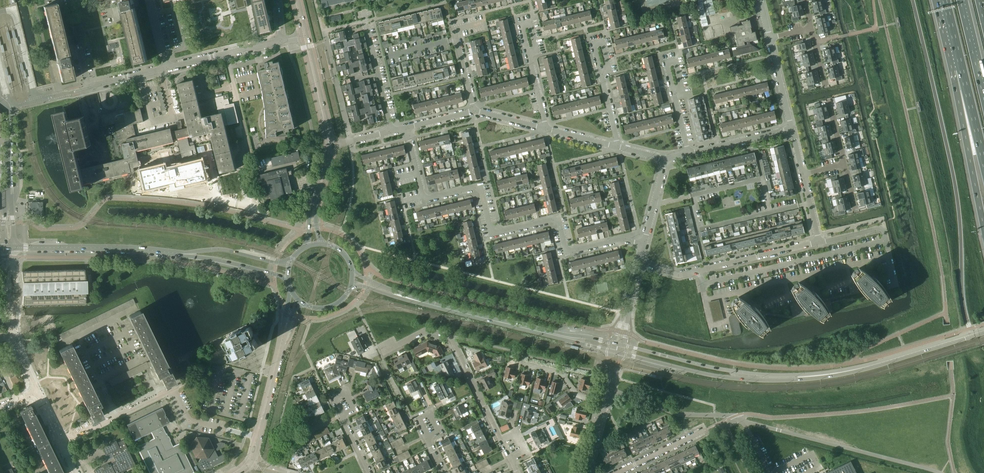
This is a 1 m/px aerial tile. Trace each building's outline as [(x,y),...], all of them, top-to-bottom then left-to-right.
[(134,64),(148,61),(145,51),(137,16),(135,8),(134,8),(133,4),(134,4),(133,0),(119,0),(134,64)] [(237,9),(245,7),(246,7),(248,7),(246,0),(235,0),(237,9)] [(264,0),(253,0),(254,7),(254,8),(255,8),(257,17),(256,17),(257,18),(259,28),(259,29),(261,28),(262,33),(259,34),(272,31),(271,31),(264,0)] [(323,8),(324,8),(325,7),(327,7),(328,6),(345,2),(346,2),(348,2),(349,2),(350,2),(351,1),(352,1),(354,0),(355,0),(321,0),(323,8)] [(698,5),(704,4),(707,15),(715,13),(712,0),(697,0),(698,5)] [(462,2),(456,3),(458,11),(464,10),(462,2)] [(74,78),(70,61),(57,3),(43,7),(45,16),(46,17),(50,34),(54,51),(56,59),(57,59),(58,63),(57,64),(59,73),(61,81),(74,78)] [(546,3),(538,5),(539,11),(547,9),(546,3)] [(614,3),(605,5),(607,11),(615,9),(614,3)] [(788,4),(787,4),(789,13),(792,12),(802,10),(801,4),(795,6),(791,7),(789,7),(788,4)] [(443,20),(441,10),(440,8),(438,8),(434,9),(437,22),(443,20)] [(437,22),(434,9),(433,10),(433,9),(429,10),(431,21),(431,23),(437,22)] [(615,9),(607,11),(608,17),(617,15),(615,9)] [(431,21),(429,10),(428,10),(428,11),(427,11),(423,12),(425,22),(431,21)] [(425,22),(423,12),(422,12),(423,12),(421,12),(417,13),(420,23),(425,22)] [(416,13),(411,14),(414,25),(415,27),(420,26),(420,23),(417,13),(416,14),(416,13)] [(414,25),(411,14),(411,15),(410,15),(406,16),(408,26),(414,25)] [(578,14),(572,15),(574,23),(580,22),(578,14)] [(676,17),(678,23),(686,22),(685,15),(676,17)] [(408,26),(406,16),(405,16),(406,16),(404,17),(404,16),(400,17),(403,28),(408,26)] [(827,16),(823,17),(821,17),(815,19),(816,24),(826,22),(828,21),(827,16)] [(403,28),(400,17),(400,18),(399,18),(399,17),(394,18),(397,29),(403,28)] [(389,20),(392,33),(393,36),(398,35),(397,29),(394,18),(390,20),(389,20)] [(507,19),(496,22),(498,28),(500,27),(508,25),(507,19)] [(746,20),(741,21),(741,22),(742,25),(738,26),(737,25),(730,27),(729,27),(731,35),(732,35),(734,34),(736,39),(735,39),(737,47),(731,48),(733,56),(759,50),(750,44),(749,41),(757,40),(755,32),(752,32),(751,28),(751,27),(749,20),(747,20),(747,19),(746,20)] [(392,33),(389,20),(384,21),(385,21),(383,22),(383,21),(386,34),(392,33)] [(386,34),(383,21),(379,22),(379,23),(377,23),(380,36),(386,34)] [(548,21),(542,22),(544,31),(550,29),(548,21)] [(618,21),(610,23),(611,29),(620,27),(618,21)] [(662,29),(656,31),(658,39),(664,38),(662,29)] [(352,40),(341,42),(341,40),(346,39),(346,37),(345,35),(344,31),(333,33),(334,39),(329,40),(332,51),(337,49),(338,54),(349,52),(348,47),(351,46),(353,45),(352,40)] [(510,31),(501,33),(503,39),(511,37),(510,31)] [(359,38),(358,33),(352,34),(358,56),(363,54),(362,49),(367,48),(365,37),(359,38)] [(689,33),(681,35),(682,42),(690,40),(689,33)] [(638,35),(632,36),(634,45),(640,43),(638,35)] [(578,38),(572,39),(571,40),(572,46),(580,44),(579,38),(578,38)] [(626,38),(620,39),(622,48),(628,46),(626,38)] [(614,41),(616,49),(622,48),(620,39),(614,41)] [(809,41),(803,43),(797,44),(799,51),(811,48),(809,41)] [(512,43),(504,45),(506,51),(514,49),(512,43)] [(580,44),(572,46),(574,52),(582,50),(580,44)] [(480,45),(471,47),(472,53),(482,51),(480,45)] [(835,47),(831,48),(828,49),(823,50),(824,56),(836,53),(835,47)] [(728,49),(722,50),(724,59),(730,57),(728,49)] [(582,50),(574,52),(575,58),(583,56),(582,50)] [(722,50),(716,52),(718,60),(724,59),(722,50)] [(482,51),(472,53),(474,59),(483,57),(482,51)] [(357,61),(346,63),(346,61),(351,60),(351,58),(350,56),(349,52),(338,54),(340,60),(334,61),(337,72),(342,70),(343,76),(354,73),(353,68),(356,67),(358,66),(357,61)] [(812,52),(805,54),(802,54),(799,55),(800,61),(802,61),(813,58),(812,52)] [(838,59),(836,53),(824,56),(826,62),(832,61),(838,59)] [(370,58),(364,59),(363,54),(358,56),(363,77),(368,75),(367,70),(372,69),(370,58)] [(515,55),(507,57),(509,63),(517,61),(515,55)] [(699,56),(692,58),(694,66),(701,64),(699,56)] [(483,57),(474,59),(475,65),(485,62),(483,57)] [(551,57),(543,59),(544,65),(553,63),(551,57)] [(815,64),(813,58),(802,61),(804,67),(805,67),(807,66),(815,64)] [(265,67),(265,69),(266,70),(260,73),(262,83),(261,83),(263,89),(265,108),(266,115),(267,115),(268,121),(266,121),(267,137),(286,136),(286,132),(287,131),(287,132),(289,131),(289,129),(293,128),(292,124),(294,124),(291,111),(289,112),(288,106),(289,106),(286,93),(285,93),(283,87),(285,87),(282,74),(280,75),(279,69),(280,69),(279,62),(273,63),(273,61),(264,63),(265,67)] [(485,62),(475,65),(477,71),(486,69),(485,62)] [(653,62),(644,64),(646,70),(654,68),(653,62)] [(457,75),(454,67),(454,63),(448,64),(451,77),(455,76),(455,75),(457,75)] [(448,64),(442,65),(445,78),(449,77),(450,77),(451,77),(448,64)] [(442,65),(436,67),(437,69),(439,80),(443,79),(443,78),(445,78),(442,65)] [(839,66),(835,66),(833,67),(827,68),(828,74),(838,71),(840,71),(839,66)] [(586,67),(578,69),(579,75),(588,73),(586,67)] [(654,68),(646,70),(647,76),(656,74),(654,68)] [(439,80),(437,69),(431,71),(433,81),(434,81),(435,80),(435,81),(439,80)] [(486,69),(477,71),(478,77),(487,75),(486,69)] [(816,70),(809,72),(806,73),(804,73),(806,79),(818,76),(816,70)] [(433,81),(431,71),(425,72),(428,82),(429,82),(433,81)] [(428,82),(425,72),(420,73),(422,84),(422,83),(424,83),(428,82)] [(422,84),(420,73),(414,75),(416,85),(417,85),(418,84),(418,85),(422,84)] [(588,73),(579,75),(581,81),(589,79),(588,73)] [(402,77),(403,77),(402,75),(396,76),(399,89),(400,89),(401,89),(405,88),(402,77)] [(416,85),(414,75),(408,76),(411,87),(411,86),(412,86),(416,85)] [(623,75),(615,77),(617,83),(625,81),(623,75)] [(399,89),(396,76),(390,78),(391,82),(393,90),(395,90),(399,89)] [(408,76),(403,77),(402,77),(405,88),(405,87),(406,87),(407,88),(411,87),(408,76)] [(819,83),(818,76),(806,79),(807,85),(813,84),(819,83)] [(527,77),(521,79),(523,87),(529,86),(527,77)] [(189,127),(191,135),(191,137),(195,136),(195,135),(205,133),(205,132),(211,130),(221,173),(220,173),(236,169),(235,169),(224,126),(228,125),(238,122),(234,104),(234,103),(227,105),(226,99),(229,98),(228,94),(223,95),(223,96),(215,98),(219,113),(216,114),(216,115),(202,118),(192,80),(193,80),(185,82),(184,78),(183,78),(181,79),(180,80),(179,80),(178,82),(179,83),(179,84),(189,127)] [(346,85),(340,86),(343,97),(348,96),(350,101),(355,99),(350,78),(344,80),(346,85)] [(369,79),(358,82),(360,87),(354,88),(356,94),(366,91),(367,94),(362,95),(362,97),(362,98),(363,98),(364,103),(374,100),(373,95),(378,94),(376,83),(371,84),(369,79)] [(589,79),(581,81),(582,88),(591,86),(589,79)] [(515,80),(509,82),(511,90),(517,89),(515,80)] [(557,81),(549,83),(550,89),(558,87),(557,81)] [(767,82),(761,84),(763,92),(768,91),(769,90),(767,82)] [(503,83),(497,85),(499,93),(505,91),(503,83)] [(497,85),(491,86),(493,94),(499,93),(497,85)] [(485,87),(479,89),(481,97),(487,96),(485,87)] [(558,87),(550,89),(552,95),(560,93),(558,87)] [(743,88),(737,90),(739,98),(745,96),(743,88)] [(167,109),(162,91),(158,92),(163,110),(167,109)] [(731,91),(725,92),(727,101),(733,99),(731,91)] [(660,92),(652,94),(653,100),(661,98),(660,92)] [(461,93),(455,95),(457,103),(463,102),(461,93)] [(715,103),(721,102),(719,94),(713,95),(715,103)] [(449,96),(443,98),(445,106),(451,104),(449,96)] [(599,96),(593,97),(595,106),(601,104),(599,96)] [(703,96),(688,100),(690,107),(705,103),(703,96)] [(661,98),(653,100),(655,106),(663,104),(661,98)] [(351,106),(345,107),(348,118),(353,117),(355,122),(360,121),(355,99),(350,101),(351,106)] [(437,99),(431,101),(433,109),(439,107),(437,99)] [(629,99),(621,101),(622,107),(631,105),(629,99)] [(374,100),(364,103),(365,108),(360,109),(361,115),(371,112),(372,115),(367,116),(367,118),(367,120),(367,119),(368,121),(369,124),(379,122),(378,116),(383,115),(381,104),(376,105),(374,100)] [(846,100),(844,101),(841,102),(835,103),(837,109),(848,106),(846,100)] [(425,102),(419,103),(421,112),(427,110),(425,102)] [(419,103),(413,105),(415,113),(421,112),(419,103)] [(569,103),(563,105),(565,113),(571,111),(569,103)] [(705,103),(690,107),(692,113),(706,110),(705,103)] [(631,105),(622,107),(624,113),(632,111),(631,105)] [(826,106),(815,108),(816,114),(827,112),(826,106)] [(849,113),(848,106),(837,109),(838,115),(845,114),(847,113),(849,113)] [(80,166),(76,149),(91,145),(90,146),(87,136),(85,127),(83,117),(84,116),(69,120),(66,110),(54,113),(67,169),(65,170),(68,183),(71,183),(73,191),(85,188),(84,184),(83,180),(81,169),(80,166)] [(706,110),(692,113),(693,120),(708,117),(706,110)] [(761,111),(755,112),(756,115),(758,123),(764,122),(762,114),(761,111)] [(773,111),(768,112),(770,120),(776,119),(774,111),(773,111)] [(768,112),(762,114),(764,122),(770,120),(768,112)] [(829,118),(827,112),(816,114),(818,120),(819,120),(821,120),(829,118)] [(660,117),(654,118),(655,127),(662,125),(660,117)] [(708,117),(693,120),(695,127),(710,124),(708,117)] [(846,120),(840,121),(841,127),(853,124),(857,123),(856,117),(848,119),(846,120)] [(744,118),(738,120),(740,128),(746,126),(744,118)] [(648,120),(642,121),(644,130),(650,128),(648,120)] [(642,121),(636,123),(638,131),(644,130),(642,121)] [(732,121),(726,122),(728,131),(734,129),(732,121)] [(722,132),(728,131),(726,122),(720,124),(722,132)] [(636,123),(630,124),(632,132),(638,131),(636,123)] [(630,124),(623,126),(625,134),(632,132),(630,124)] [(710,124),(695,127),(697,134),(711,130),(710,124)] [(829,124),(823,126),(817,127),(818,133),(820,132),(830,130),(829,124)] [(853,124),(851,124),(841,127),(842,132),(848,131),(850,130),(855,129),(853,124)] [(711,130),(697,134),(698,141),(713,137),(711,130)] [(469,131),(461,133),(462,139),(471,137),(469,131)] [(449,135),(443,136),(445,144),(445,147),(452,145),(451,143),(449,135)] [(849,137),(844,138),(845,143),(858,140),(857,135),(852,136),(849,137)] [(471,137),(462,139),(464,145),(472,143),(471,137)] [(544,138),(537,140),(539,148),(546,147),(544,138)] [(425,140),(419,142),(421,150),(427,149),(425,140)] [(858,140),(845,143),(846,149),(852,147),(854,147),(855,149),(860,147),(858,140)] [(134,141),(121,144),(124,159),(81,169),(83,180),(84,184),(91,182),(90,180),(102,177),(103,179),(109,178),(109,176),(121,173),(121,175),(133,172),(132,167),(140,165),(136,151),(134,141)] [(783,145),(773,148),(775,154),(785,152),(783,145)] [(514,146),(508,147),(510,155),(510,158),(516,157),(516,154),(514,146)] [(837,152),(836,146),(826,149),(824,149),(825,155),(828,154),(831,153),(837,152)] [(508,147),(502,149),(504,157),(510,155),(508,147)] [(392,148),(386,150),(388,158),(394,157),(392,148)] [(853,153),(848,155),(849,160),(858,158),(861,157),(864,156),(862,148),(855,150),(856,153),(853,153)] [(502,149),(496,150),(498,158),(504,157),(502,149)] [(496,150),(490,151),(492,160),(498,158),(496,150)] [(298,151),(270,158),(272,167),(273,167),(273,166),(300,159),(300,160),(298,151)] [(380,151),(374,153),(376,161),(382,160),(380,151)] [(756,162),(754,153),(754,152),(748,154),(750,163),(756,162)] [(786,158),(785,152),(775,154),(776,160),(786,158)] [(750,163),(748,154),(741,155),(744,165),(750,163)] [(744,165),(741,155),(735,157),(738,166),(744,165)] [(616,157),(610,158),(612,167),(618,165),(616,157)] [(738,166),(735,157),(729,158),(732,168),(738,166)] [(732,168),(729,158),(723,160),(725,169),(732,168)] [(786,158),(776,160),(778,166),(788,164),(786,158)] [(203,160),(172,167),(164,169),(163,165),(141,170),(146,190),(175,183),(176,187),(207,179),(203,160)] [(725,169),(723,160),(717,161),(719,171),(725,169)] [(719,171),(717,161),(711,163),(713,172),(719,171)] [(545,163),(537,165),(538,171),(547,169),(545,163)] [(592,163),(586,164),(588,172),(594,171),(592,163)] [(713,172),(711,163),(705,164),(707,174),(713,172)] [(707,174),(705,164),(699,165),(701,175),(707,174)] [(788,164),(778,166),(779,172),(789,170),(788,164)] [(701,175),(699,165),(693,167),(695,177),(701,175)] [(695,177),(693,167),(686,168),(689,178),(695,177)] [(271,198),(271,200),(285,197),(284,195),(292,193),(286,168),(260,175),(266,199),(271,198)] [(451,168),(445,170),(445,172),(447,181),(453,179),(451,171),(451,168)] [(547,169),(538,171),(540,177),(548,175),(547,169)] [(790,176),(789,170),(779,172),(781,178),(790,176)] [(387,171),(379,173),(380,179),(388,177),(387,171)] [(479,172),(471,174),(472,181),(481,179),(479,172)] [(859,175),(853,176),(854,181),(866,179),(865,173),(861,174),(859,175)] [(433,175),(427,177),(429,185),(435,183),(433,175)] [(792,182),(790,176),(781,178),(782,184),(792,182)] [(388,177),(380,179),(382,185),(390,183),(388,177)] [(515,177),(509,178),(511,186),(517,185),(515,177)] [(843,178),(837,179),(831,181),(832,187),(844,184),(843,178)] [(866,179),(854,181),(856,187),(861,186),(864,185),(868,184),(866,179)] [(503,180),(497,181),(499,189),(505,188),(503,180)] [(618,181),(610,183),(611,189),(619,187),(618,181)] [(793,188),(792,182),(782,184),(784,190),(793,188)] [(846,190),(844,184),(832,187),(834,193),(837,192),(840,192),(846,190)] [(551,187),(543,189),(544,195),(552,193),(551,187)] [(795,194),(793,188),(784,190),(785,197),(795,194)] [(391,189),(383,191),(384,197),(393,195),(391,189)] [(869,190),(865,191),(863,192),(857,193),(859,199),(869,196),(871,196),(869,190)] [(599,192),(593,194),(595,202),(601,201),(599,192)] [(593,194),(587,195),(589,203),(595,202),(593,194)] [(621,194),(613,195),(614,202),(622,200),(621,194)] [(847,196),(841,198),(835,199),(837,205),(849,202),(847,196)] [(871,202),(869,196),(859,199),(860,205),(866,204),(871,202)] [(575,198),(569,199),(571,208),(577,206),(575,198)] [(554,199),(546,201),(547,207),(555,205),(554,199)] [(470,200),(464,201),(466,209),(472,208),(470,200)] [(394,201),(386,203),(387,209),(396,207),(394,201)] [(42,205),(42,203),(42,202),(31,202),(31,203),(32,205),(32,207),(34,209),(35,211),(37,212),(39,213),(41,213),(43,213),(42,205)] [(850,208),(849,202),(837,205),(838,211),(844,210),(850,208)] [(534,204),(528,205),(530,214),(536,212),(534,204)] [(528,205),(522,207),(524,215),(530,214),(528,205)] [(555,205),(547,207),(549,213),(557,211),(555,205)] [(396,207),(387,209),(389,215),(397,213),(396,207)] [(522,207),(516,208),(518,216),(524,215),(522,207)] [(434,208),(428,210),(430,218),(436,216),(434,208)] [(510,210),(504,211),(506,219),(512,218),(510,210)] [(422,211),(416,213),(418,221),(424,219),(422,211)] [(676,218),(675,212),(665,214),(667,220),(676,218)] [(397,213),(389,215),(390,221),(398,219),(397,213)] [(626,217),(618,219),(620,225),(628,223),(626,217)] [(678,224),(676,218),(667,220),(668,226),(678,224)] [(471,220),(463,222),(464,228),(473,226),(471,220)] [(801,220),(795,222),(798,234),(804,233),(801,220)] [(607,222),(601,224),(603,232),(609,230),(607,222)] [(798,234),(795,222),(789,223),(792,236),(798,234)] [(628,223),(620,225),(621,231),(629,229),(628,223)] [(792,236),(789,223),(782,225),(786,237),(792,236)] [(601,224),(594,225),(596,233),(603,232),(601,224)] [(678,224),(668,226),(670,233),(679,230),(682,230),(680,224),(678,224)] [(400,225),(392,227),(393,233),(401,231),(400,225)] [(594,225),(588,226),(590,235),(596,233),(594,225)] [(786,237),(782,225),(776,226),(779,239),(786,237)] [(779,239),(776,226),(770,227),(773,240),(779,239)] [(773,240),(770,227),(764,229),(767,242),(773,240)] [(582,228),(576,229),(578,238),(584,236),(582,228)] [(767,242),(764,229),(758,230),(761,243),(767,242)] [(681,236),(679,230),(670,233),(671,239),(681,236)] [(761,243),(758,230),(752,232),(755,244),(761,243)] [(548,232),(542,233),(544,241),(550,240),(548,232)] [(755,244),(752,232),(746,233),(749,246),(755,244)] [(749,246),(746,233),(740,235),(743,247),(749,246)] [(743,247),(740,235),(734,236),(737,249),(743,247)] [(530,236),(524,237),(526,246),(532,244),(530,236)] [(682,242),(681,236),(671,239),(672,245),(682,242)] [(737,249),(734,236),(728,238),(731,250),(737,249)] [(403,237),(394,239),(396,245),(404,243),(403,237)] [(524,237),(518,239),(520,247),(526,246),(524,237)] [(731,250),(728,238),(722,239),(725,252),(731,250)] [(725,252),(722,239),(716,241),(719,253),(725,252)] [(719,253),(716,241),(709,242),(712,255),(719,253)] [(506,242),(500,243),(502,251),(508,250),(506,242)] [(684,248),(682,242),(672,245),(674,251),(684,248)] [(712,255),(709,242),(703,244),(706,256),(712,255)] [(685,255),(684,248),(674,251),(675,257),(685,255)] [(478,250),(470,252),(471,258),(480,256),(478,250)] [(618,251),(612,252),(614,260),(620,259),(618,251)] [(612,252),(606,254),(608,262),(614,260),(612,252)] [(687,261),(685,255),(675,257),(677,263),(687,261)] [(481,262),(480,256),(471,258),(472,259),(473,264),(481,262)] [(594,256),(588,258),(590,266),(596,265),(594,256)] [(552,258),(543,260),(545,266),(553,264),(552,258)] [(473,264),(472,259),(465,260),(465,262),(462,263),(464,268),(473,266),(473,264)] [(881,284),(879,282),(878,281),(877,280),(876,278),(875,277),(873,276),(871,277),(868,275),(867,273),(865,272),(863,271),(861,270),(860,269),(858,268),(858,269),(857,269),(856,269),(855,270),(854,271),(853,271),(853,272),(852,273),(852,274),(851,275),(852,278),(853,281),(854,282),(855,283),(856,284),(856,285),(857,286),(858,288),(859,289),(861,291),(863,294),(864,295),(865,296),(868,298),(869,296),(870,298),(872,299),(873,300),(875,301),(876,302),(878,303),(880,304),(882,306),(882,305),(883,305),(884,304),(885,304),(886,303),(887,302),(888,301),(888,300),(889,300),(889,299),(890,298),(889,298),(889,297),(887,293),(886,291),(885,290),(884,288),(882,286),(881,284)] [(844,269),(823,274),(825,284),(843,280),(843,279),(846,279),(844,269)] [(45,305),(52,305),(86,304),(86,290),(84,290),(84,288),(77,288),(77,292),(70,292),(70,293),(63,292),(63,293),(56,292),(56,293),(49,293),(42,293),(35,293),(35,294),(27,293),(27,283),(35,282),(35,283),(42,282),(42,283),(49,282),(49,283),(56,282),(63,282),(70,281),(70,282),(77,281),(77,282),(84,281),(84,282),(84,283),(86,283),(85,270),(22,271),(23,283),(25,283),(25,285),(24,285),(23,285),(23,286),(23,287),(24,288),(25,288),(25,293),(23,293),(23,305),(45,305)] [(554,270),(546,272),(548,278),(556,276),(554,270)] [(556,276),(548,278),(549,284),(557,282),(556,276)] [(826,306),(825,305),(824,303),(824,302),(823,301),(821,299),(820,298),(819,296),(817,295),(815,292),(813,290),(811,292),(810,291),(808,289),(806,288),(805,287),(803,285),(801,284),(798,283),(797,283),(796,284),(795,284),(795,285),(794,285),(793,286),(793,287),(792,288),(791,289),(791,290),(790,290),(792,292),(792,293),(793,295),(795,298),(796,299),(797,301),(798,302),(798,303),(800,305),(801,306),(803,308),(803,309),(804,310),(805,311),(807,312),(809,311),(811,312),(812,313),(814,315),(815,316),(817,317),(818,318),(822,320),(822,319),(823,319),(824,319),(825,318),(826,317),(827,316),(828,315),(829,314),(829,313),(828,310),(827,309),(826,306)] [(858,288),(857,286),(856,285),(856,284),(855,283),(850,284),(850,285),(849,286),(849,287),(850,293),(825,299),(823,301),(824,302),(825,301),(858,293),(861,291),(859,289),(858,288)] [(760,289),(763,299),(785,294),(782,284),(760,289)] [(731,304),(730,304),(731,305),(731,306),(732,308),(733,309),(733,310),(734,311),(735,312),(735,313),(736,314),(736,315),(737,316),(738,316),(738,317),(739,318),(739,319),(740,319),(740,320),(741,321),(742,322),(743,323),(744,324),(745,325),(747,323),(749,325),(749,326),(750,326),(750,327),(751,327),(752,328),(753,329),(754,329),(754,330),(755,330),(756,331),(757,332),(758,332),(759,333),(760,334),(761,334),(762,334),(763,334),(763,333),(764,333),(765,332),(766,332),(766,331),(767,331),(767,330),(768,329),(768,328),(769,327),(769,326),(768,325),(767,324),(767,322),(766,321),(765,320),(765,319),(764,318),(763,317),(763,316),(762,316),(762,315),(762,314),(761,314),(761,313),(760,313),(760,312),(759,311),(758,311),(758,310),(757,309),(756,308),(755,307),(754,306),(753,308),(751,306),(750,306),(750,305),(749,305),(749,304),(748,304),(748,303),(747,303),(746,302),(745,302),(744,301),(743,300),(742,299),(741,299),(740,298),(739,298),(738,297),(738,298),(737,298),(736,298),(735,299),(734,299),(734,300),(733,300),(733,301),(732,301),(732,302),(731,303),(731,304)] [(714,321),(724,319),(719,299),(709,302),(714,321)] [(764,313),(762,315),(762,316),(763,316),(763,317),(765,315),(766,315),(767,315),(768,315),(785,317),(787,318),(791,318),(794,318),(803,315),(807,312),(805,311),(804,310),(803,309),(803,308),(802,307),(801,306),(800,305),(799,304),(798,303),(798,302),(792,303),(789,304),(792,316),(791,316),(785,315),(768,312),(767,312),(767,313),(766,313),(765,313),(764,313)] [(166,365),(151,335),(139,311),(129,315),(151,360),(147,362),(149,367),(147,369),(150,379),(154,378),(156,382),(155,383),(156,385),(162,382),(164,386),(165,386),(164,384),(174,380),(175,381),(167,365),(166,365)] [(729,317),(729,318),(729,319),(729,322),(730,324),(731,328),(731,329),(732,332),(732,333),(733,334),(734,335),(735,335),(739,334),(740,334),(740,333),(740,331),(738,323),(741,321),(740,320),(740,319),(739,319),(739,318),(738,317),(738,316),(737,316),(736,315),(736,314),(730,316),(729,316),(729,317)] [(247,324),(240,327),(224,335),(226,338),(223,340),(228,347),(229,346),(231,349),(228,351),(230,359),(237,357),(237,358),(241,356),(240,354),(242,353),(241,352),(244,350),(246,349),(247,351),(249,350),(250,352),(253,350),(253,349),(258,345),(254,338),(252,339),(250,336),(253,335),(251,327),(248,328),(247,324)] [(362,335),(354,339),(358,348),(356,349),(358,355),(364,352),(363,350),(368,347),(362,335)] [(443,353),(440,346),(437,345),(430,343),(427,342),(418,347),(418,346),(414,348),(415,349),(413,349),(417,357),(418,356),(419,356),(422,354),(428,351),(434,353),(436,357),(438,356),(439,358),(443,356),(442,354),(443,353)] [(93,393),(82,369),(70,345),(60,349),(87,404),(85,405),(93,421),(93,419),(103,414),(103,416),(104,416),(102,411),(108,408),(107,406),(106,407),(102,399),(104,398),(100,390),(98,391),(93,393)] [(476,361),(473,363),(477,371),(487,366),(483,358),(482,358),(479,352),(473,355),(476,361)] [(402,356),(399,358),(399,357),(394,360),(394,361),(394,363),(395,363),(400,373),(405,370),(403,367),(410,363),(414,371),(417,369),(412,360),(409,361),(406,354),(402,355),(402,354),(401,355),(402,356)] [(357,362),(354,361),(354,360),(349,358),(348,362),(347,366),(352,367),(355,368),(355,370),(358,370),(358,371),(361,372),(361,371),(363,372),(365,373),(365,372),(367,373),(368,368),(371,369),(372,365),(365,364),(366,363),(357,361),(357,362)] [(336,359),(335,364),(332,366),(331,366),(330,366),(329,365),(329,364),(327,364),(324,366),(323,367),(323,368),(324,369),(329,379),(336,376),(337,377),(340,375),(338,371),(346,373),(347,366),(348,362),(336,359)] [(453,373),(447,361),(439,365),(445,377),(453,373)] [(504,377),(511,379),(511,377),(514,378),(515,373),(512,372),(513,368),(507,367),(506,371),(504,370),(504,373),(505,374),(504,377)] [(519,384),(526,386),(526,384),(529,385),(530,380),(527,379),(528,375),(521,374),(520,377),(519,377),(518,380),(520,380),(519,384)] [(487,377),(480,380),(485,390),(492,387),(487,377)] [(541,389),(542,388),(544,389),(546,384),(543,383),(544,379),(537,377),(536,381),(535,381),(534,384),(535,384),(534,388),(541,389)] [(586,386),(589,387),(590,384),(593,385),(595,379),(591,378),(590,382),(587,381),(588,380),(581,378),(580,382),(579,381),(578,384),(579,385),(578,389),(585,390),(586,386)] [(308,379),(300,383),(302,389),(311,384),(308,379)] [(416,380),(406,384),(411,393),(417,390),(420,397),(423,395),(416,380)] [(552,381),(550,392),(556,394),(559,383),(557,383),(556,382),(554,381),(553,382),(552,381)] [(443,382),(434,386),(437,392),(437,393),(440,399),(447,396),(448,399),(454,396),(452,392),(448,393),(443,382)] [(311,384),(302,389),(305,394),(314,390),(311,384)] [(370,390),(363,393),(367,401),(380,395),(376,387),(375,388),(373,384),(368,386),(370,390)] [(314,390),(305,394),(308,399),(316,395),(314,390)] [(558,401),(562,406),(571,400),(570,397),(570,396),(569,395),(568,395),(567,394),(558,401)] [(316,395),(308,399),(310,405),(319,401),(316,395)] [(319,401),(310,405),(313,410),(322,406),(319,401)] [(393,401),(385,405),(388,410),(396,406),(393,401)] [(509,418),(512,407),(520,409),(522,402),(517,401),(517,402),(513,401),(512,404),(504,402),(500,415),(509,418)] [(463,403),(446,411),(448,415),(452,413),(456,421),(460,418),(459,415),(461,414),(461,415),(462,414),(467,412),(463,403)] [(536,412),(533,411),(528,410),(529,405),(523,403),(522,406),(520,413),(524,414),(522,421),(530,423),(530,422),(533,423),(536,412)] [(34,413),(37,412),(35,407),(32,408),(31,405),(19,411),(50,472),(64,472),(34,413)] [(549,414),(555,410),(551,405),(546,409),(549,414)] [(322,406),(313,410),(316,416),(318,415),(321,414),(324,412),(322,406)] [(396,406),(388,410),(391,416),(399,412),(396,406)] [(127,424),(134,440),(152,431),(155,438),(155,439),(138,447),(151,472),(190,472),(193,472),(179,444),(172,447),(169,440),(168,441),(167,439),(167,438),(162,426),(169,423),(166,416),(165,416),(164,414),(165,414),(162,407),(127,424)] [(583,410),(583,409),(580,408),(580,409),(576,408),(575,415),(576,416),(575,419),(580,420),(581,417),(585,418),(587,411),(583,410)] [(399,412),(391,416),(393,421),(401,417),(399,412)] [(363,416),(355,419),(358,425),(366,421),(363,416)] [(401,417),(393,421),(396,426),(404,423),(401,417)] [(465,430),(471,427),(473,432),(481,429),(478,423),(477,424),(476,420),(463,426),(465,430)] [(315,440),(305,421),(302,422),(311,442),(315,440)] [(366,421),(358,425),(361,430),(368,426),(366,421)] [(404,423),(396,426),(399,432),(407,428),(404,423)] [(538,430),(531,433),(537,445),(545,441),(539,429),(547,425),(546,423),(537,427),(538,430)] [(662,427),(663,429),(667,437),(672,435),(670,431),(672,431),(668,424),(662,427)] [(368,426),(361,430),(363,436),(371,432),(368,426)] [(571,429),(570,435),(573,436),(573,437),(576,438),(576,437),(580,438),(582,431),(578,430),(578,427),(573,426),(573,429),(571,429)] [(481,429),(473,432),(476,438),(483,434),(481,429)] [(652,431),(653,434),(657,442),(662,440),(658,432),(657,429),(652,431)] [(663,429),(658,432),(662,440),(667,437),(663,429)] [(371,432),(363,436),(366,441),(374,437),(371,432)] [(483,434),(476,438),(478,443),(486,439),(483,434)] [(653,434),(648,436),(652,444),(657,442),(653,434)] [(342,435),(338,437),(337,436),(335,437),(337,441),(341,449),(346,447),(344,442),(346,441),(342,435)] [(212,446),(208,437),(196,436),(189,447),(201,472),(226,460),(223,454),(218,456),(215,451),(226,446),(224,443),(220,442),(212,446)] [(642,436),(637,438),(643,449),(647,447),(644,439),(642,436)] [(648,436),(644,439),(647,447),(652,444),(648,436)] [(374,437),(366,441),(369,447),(376,443),(374,437)] [(448,437),(440,441),(443,446),(451,443),(448,437)] [(643,449),(637,438),(633,441),(634,443),(638,451),(643,449)] [(486,439),(478,443),(481,448),(489,445),(486,439)] [(123,472),(136,466),(123,440),(117,443),(116,440),(102,447),(106,455),(111,452),(113,457),(116,461),(108,465),(108,463),(103,465),(93,470),(94,472),(124,472),(123,472)] [(337,441),(331,443),(335,452),(341,449),(337,441)] [(331,443),(326,446),(330,455),(335,452),(331,443)] [(379,448),(376,443),(369,447),(371,452),(379,448)] [(451,443),(443,446),(445,452),(453,448),(451,443)] [(634,443),(629,446),(633,454),(638,451),(634,443)] [(489,445),(481,448),(484,454),(491,450),(489,445)] [(695,445),(690,448),(694,456),(699,453),(695,445)] [(326,446),(320,449),(324,457),(330,455),(326,446)] [(379,448),(371,452),(374,457),(382,453),(379,448)] [(453,448),(445,452),(448,457),(456,453),(453,448)] [(624,448),(619,451),(622,459),(627,456),(624,448)] [(690,448),(685,450),(690,460),(695,458),(694,456),(690,448)] [(320,449),(315,451),(319,460),(324,457),(320,449)] [(617,449),(613,451),(618,461),(622,459),(619,451),(617,449)] [(685,450),(680,453),(685,463),(690,460),(685,450)] [(315,451),(309,454),(313,463),(319,460),(315,451)] [(618,461),(613,451),(608,453),(609,456),(613,464),(618,461)] [(382,453),(374,457),(376,463),(384,459),(382,453)] [(456,453),(448,457),(451,463),(459,459),(456,453)] [(680,453),(676,455),(681,465),(685,463),(680,453)] [(309,454),(304,457),(308,465),(313,463),(309,454)] [(423,457),(425,461),(421,463),(425,471),(431,468),(434,467),(428,455),(423,457)] [(533,458),(524,462),(527,467),(536,463),(535,462),(534,459),(537,457),(536,455),(533,457),(533,458)] [(681,465),(676,455),(671,457),(676,467),(681,465)] [(604,458),(604,460),(603,460),(605,464),(606,463),(608,466),(613,464),(609,456),(604,458)] [(304,457),(298,460),(300,464),(298,465),(300,468),(302,467),(302,468),(308,465),(304,457)] [(676,467),(671,457),(666,460),(670,468),(671,470),(676,467)] [(386,458),(384,459),(376,463),(379,468),(381,467),(382,470),(390,466),(386,458)] [(416,466),(419,472),(421,472),(425,471),(421,463),(420,459),(418,460),(419,463),(421,462),(421,463),(416,466)] [(459,459),(451,463),(453,468),(461,464),(459,459)] [(666,460),(661,462),(665,470),(670,468),(666,460)] [(537,465),(540,463),(539,461),(535,462),(536,463),(527,467),(530,472),(539,469),(538,468),(537,465)] [(850,461),(826,472),(856,472),(850,461)] [(411,468),(413,472),(419,472),(416,466),(414,462),(412,463),(414,465),(415,465),(416,466),(411,468)] [(661,462),(656,464),(660,472),(665,470),(661,462)] [(453,468),(456,472),(457,472),(464,470),(461,464),(453,468)] [(660,472),(656,464),(651,467),(654,472),(660,472)] [(725,472),(722,464),(717,467),(720,472),(722,472),(725,472)]
